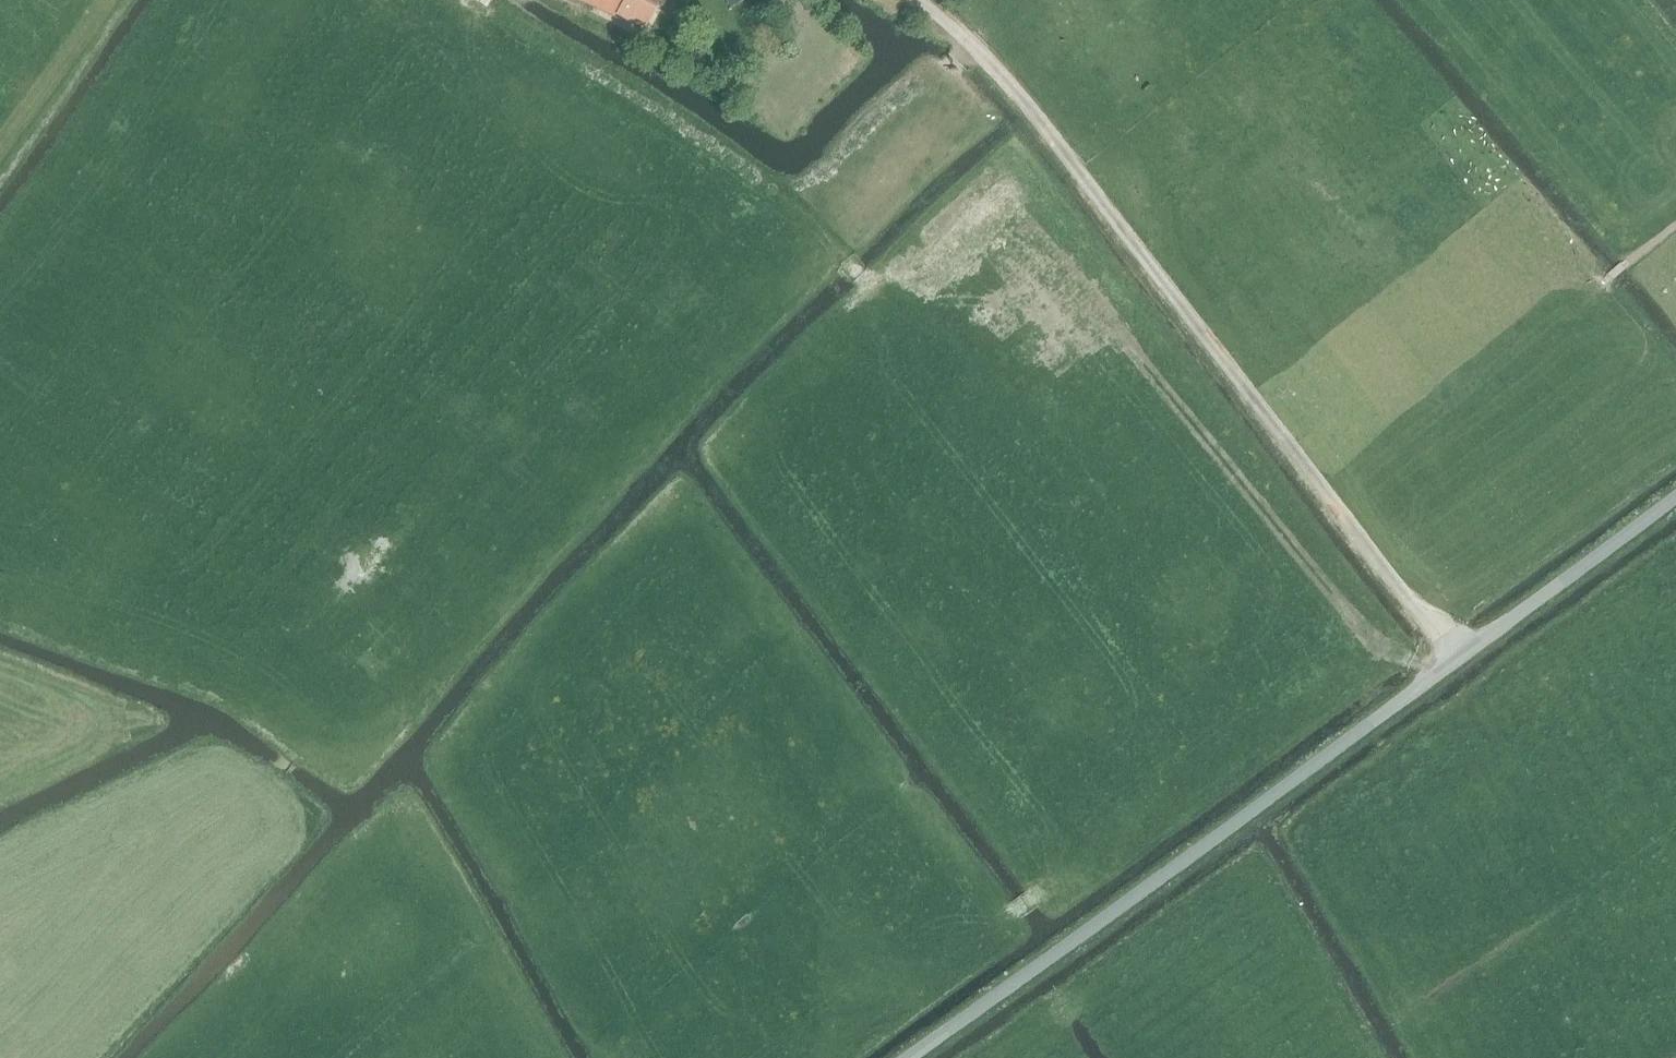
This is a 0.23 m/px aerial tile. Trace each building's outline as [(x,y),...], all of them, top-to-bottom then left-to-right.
[(614,16),(615,14),(635,24),(637,18),(647,23),(659,0),(581,0),(614,16)]
